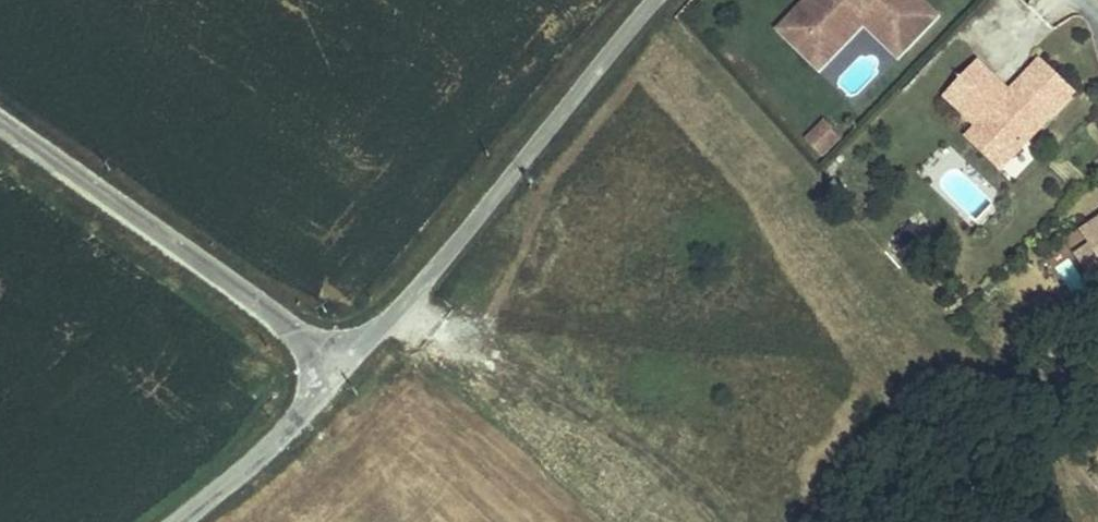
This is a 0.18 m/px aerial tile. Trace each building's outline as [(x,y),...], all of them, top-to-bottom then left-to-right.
[(912,0),(846,0),(852,5),(842,15),(826,0),(825,0),(785,41),(808,63),(822,48),(832,57),(868,21),(908,60),(940,27),(912,0)] [(824,79),(868,33),(902,66),(908,60),(868,21),(832,57),(822,48),(808,63),(824,79)] [(1076,98),(1042,66),(1011,99),(1002,108),(983,90),(992,81),(978,68),(946,103),(979,133),(1013,165),(1076,98)] [(1011,99),(992,81),(983,90),(1002,108),(1011,99)] [(831,146),(838,139),(831,132),(811,151),(826,165),(838,153),(831,146)] [(1013,165),(979,133),(968,145),(1002,177),(1013,165)] [(845,146),(838,139),(831,146),(838,153),(845,146)] [(1084,238),(1091,249),(1097,259),(1097,228),(1084,238)] [(1091,249),(1078,258),(1097,285),(1097,284),(1097,259),(1091,249)]
